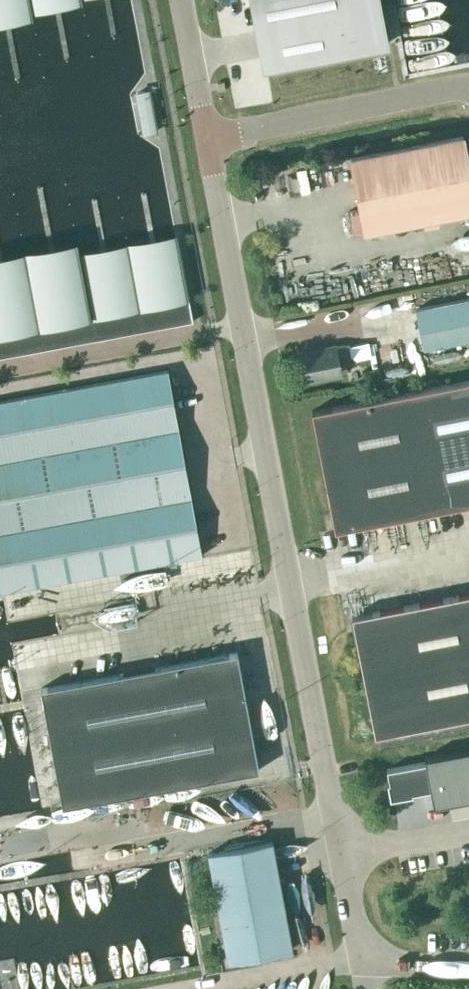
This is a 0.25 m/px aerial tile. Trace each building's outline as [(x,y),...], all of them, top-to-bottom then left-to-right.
[(31,9),(30,3),(47,0),(0,0),(0,14),(31,9)] [(259,31),(269,29),(275,65),(385,44),(378,7),(368,9),(367,0),(253,0),(259,31)] [(350,157),(365,232),(424,220),(425,228),(438,225),(436,218),(468,211),(468,168),(462,135),(350,157)] [(192,321),(178,241),(80,260),(78,249),(0,263),(0,357),(192,321)] [(415,309),(423,348),(468,339),(468,298),(415,309)] [(349,344),(300,353),(305,379),(341,372),(338,358),(351,355),(349,344)] [(202,555),(168,370),(0,401),(0,592),(202,555)] [(311,410),(335,529),(468,503),(468,380),(311,410)] [(375,734),(468,716),(468,593),(351,615),(375,734)] [(40,688),(62,805),(259,769),(237,651),(40,688)] [(424,757),(425,759),(425,762),(386,768),(389,782),(387,782),(390,797),(412,793),(412,791),(430,788),(433,804),(468,797),(468,749),(424,757)] [(208,852),(227,960),(292,948),(272,840),(208,852)]
